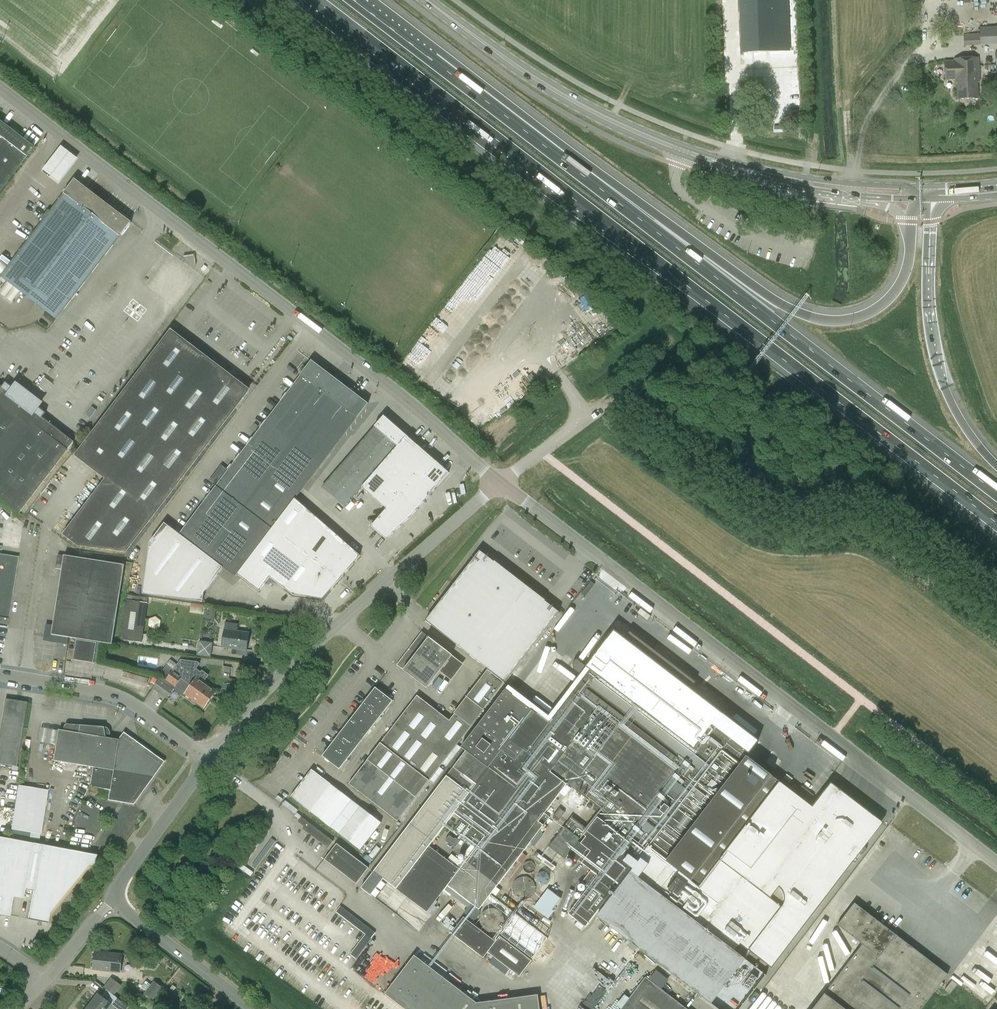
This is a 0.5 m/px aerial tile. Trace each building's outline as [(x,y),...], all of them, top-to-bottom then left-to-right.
[(741,35),(742,52),(789,50),(788,33),(787,0),(739,0),(741,35)] [(964,45),(996,44),(996,26),(980,27),(980,32),(964,33),(964,45)] [(954,62),(945,62),(945,79),(955,79),(955,83),(957,83),(958,99),(978,98),(977,82),(979,82),(978,58),(954,59),(954,62)] [(24,159),(33,147),(0,122),(0,189),(23,159),(24,159)] [(76,158),(59,145),(41,169),(58,182),(76,158)] [(120,236),(131,222),(75,179),(64,193),(64,194),(1,276),(56,319),(120,236)] [(115,484),(209,361),(171,331),(77,455),(107,478),(115,484)] [(579,353),(572,343),(558,352),(564,362),(579,353)] [(301,375),(195,514),(180,534),(165,523),(158,531),(150,542),(144,594),(203,601),(204,592),(223,567),(236,577),(237,575),(283,514),(294,499),(343,435),(343,434),(356,417),(357,418),(368,404),(311,360),(300,375),(301,375)] [(209,361),(115,484),(107,478),(65,534),(79,544),(126,550),(248,390),(209,361)] [(527,376),(533,385),(538,382),(531,373),(527,376)] [(49,389),(52,382),(43,378),(40,386),(49,389)] [(0,386),(0,497),(19,512),(73,442),(42,418),(46,414),(6,382),(2,387),(0,386)] [(97,411),(92,408),(86,417),(91,420),(97,411)] [(373,426),(374,427),(397,447),(361,488),(386,509),(371,526),(386,539),(409,517),(418,507),(433,491),(448,473),(382,416),(373,426)] [(397,447),(374,427),(322,488),(344,507),(361,488),(397,447)] [(360,556),(294,499),(283,514),(237,575),(258,591),(269,577),(293,596),(322,599),(360,556)] [(505,682),(559,612),(545,601),(546,600),(543,599),(542,601),(495,565),(497,563),(494,561),(494,562),(480,551),(425,621),(505,682)] [(7,627),(13,592),(18,557),(0,554),(0,626),(7,627)] [(56,568),(62,569),(52,634),(112,644),(124,565),(58,554),(56,568)] [(121,640),(142,643),(147,603),(127,600),(121,640)] [(249,633),(234,630),(235,625),(222,623),(221,624),(220,627),(222,629),(225,629),(222,647),(247,651),(249,633)] [(453,655),(422,632),(397,665),(427,688),(453,655)] [(582,881),(590,887),(568,915),(585,928),(595,917),(718,1008),(742,1008),(854,862),(845,856),(876,817),(833,784),(812,812),(743,761),(756,744),(616,637),(533,745),(516,732),(488,768),(465,751),(374,871),(362,887),(371,894),(383,878),(427,912),(448,885),(479,909),(517,860),(521,864),(527,856),(522,853),(531,841),(535,844),(544,832),(540,829),(549,817),(544,814),(560,793),(565,796),(571,788),(566,785),(567,784),(605,813),(600,819),(597,817),(588,829),(571,817),(549,846),(565,859),(568,855),(589,871),(582,881)] [(73,660),(93,663),(97,643),(76,640),(73,660)] [(198,654),(212,655),(213,641),(199,640),(198,654)] [(181,678),(210,699),(217,691),(204,681),(209,675),(202,670),(201,672),(196,668),(200,663),(197,662),(181,660),(180,661),(170,675),(179,681),(181,678)] [(449,720),(417,696),(349,784),(398,821),(504,683),(487,670),(449,720)] [(146,678),(130,674),(128,679),(122,677),(120,683),(143,689),(146,678)] [(181,678),(179,681),(170,675),(166,680),(160,678),(153,688),(167,698),(175,687),(185,694),(204,708),(210,699),(181,678)] [(375,688),(322,756),(339,770),(393,701),(375,688)] [(26,703),(5,700),(0,733),(0,764),(16,767),(26,703)] [(71,725),(70,732),(60,730),(55,761),(94,767),(91,787),(111,790),(109,800),(134,804),(152,779),(156,774),(164,762),(124,733),(119,740),(110,736),(106,735),(104,727),(71,725)] [(352,800),(312,769),(291,796),(331,827),(352,800)] [(41,834),(48,790),(18,786),(11,829),(41,834)] [(339,834),(360,850),(381,823),(360,806),(339,834)] [(558,821),(565,812),(559,808),(553,817),(558,821)] [(302,817),(298,822),(305,827),(303,830),(328,849),(333,841),(302,817)] [(449,835),(445,840),(455,848),(460,841),(455,838),(454,839),(449,835)] [(25,890),(33,843),(0,837),(0,915),(9,917),(13,897),(23,899),(25,890)] [(33,843),(25,890),(28,891),(32,891),(27,919),(48,923),(49,913),(88,865),(95,866),(97,855),(41,845),(37,844),(33,843)] [(365,872),(333,848),(321,864),(353,888),(365,872)] [(541,867),(544,864),(553,871),(556,867),(537,852),(534,856),(541,861),(538,865),(541,867)] [(524,864),(523,867),(524,870),(526,872),(529,873),(532,873),(534,871),(536,868),(535,865),(534,863),(531,861),(528,861),(526,862),(524,864)] [(538,875),(537,878),(538,880),(540,883),(543,884),(545,883),(548,881),(549,879),(549,876),(547,873),(545,872),(542,872),(540,873),(538,875)] [(219,882),(210,875),(206,880),(215,887),(219,882)] [(534,881),(533,880),(532,879),(531,879),(530,878),(529,877),(528,877),(527,877),(525,877),(524,876),(523,876),(522,877),(521,877),(519,877),(518,878),(517,878),(516,879),(515,880),(515,881),(514,882),(513,883),(513,884),(513,885),(512,886),(512,888),(512,889),(512,890),(513,891),(513,892),(513,894),(514,895),(515,896),(516,897),(517,898),(518,898),(519,899),(520,899),(522,900),(523,900),(524,900),(526,900),(527,900),(528,899),(529,899),(531,898),(532,897),(533,896),(533,895),(534,894),(535,893),(535,892),(536,890),(536,889),(536,888),(536,886),(535,885),(535,884),(534,883),(534,881)] [(561,898),(548,889),(534,907),(548,919),(554,911),(552,910),(561,898)] [(854,903),(837,925),(862,944),(813,1008),(921,1008),(948,975),(854,903)] [(350,953),(357,958),(376,931),(340,906),(336,912),(365,933),(350,953)] [(498,909),(497,909),(495,908),(494,908),(492,908),(491,908),(489,908),(488,909),(487,909),(485,910),(484,911),(483,912),(482,913),(481,915),(481,916),(480,917),(480,919),(480,920),(480,922),(481,923),(481,925),(482,926),(483,927),(484,928),(485,929),(486,930),(487,931),(489,931),(490,932),(491,932),(493,932),(494,932),(495,932),(496,931),(497,931),(498,930),(499,930),(500,929),(501,928),(502,927),(502,926),(503,926),(503,925),(504,923),(504,922),(504,921),(504,920),(504,919),(504,918),(504,917),(503,916),(503,915),(502,914),(502,913),(501,912),(500,911),(499,911),(499,910),(498,909)] [(511,920),(499,936),(531,961),(543,945),(511,920)] [(460,922),(448,938),(480,962),(486,954),(517,978),(529,962),(498,938),(492,946),(460,922)] [(816,965),(807,988),(823,994),(827,984),(823,983),(822,986),(816,984),(820,976),(834,981),(840,965),(842,966),(848,951),(842,949),(844,944),(834,941),(828,956),(829,956),(824,968),(816,965)] [(122,955),(95,952),(93,969),(120,972),(122,955)] [(413,958),(384,996),(401,1008),(539,1008),(537,997),(476,1005),(413,958)] [(112,976),(104,986),(114,994),(122,985),(112,976)] [(15,989),(17,980),(8,977),(5,986),(15,989)] [(645,977),(621,1008),(687,1008),(645,977)] [(944,990),(949,994),(957,985),(951,980),(944,990)] [(154,981),(151,985),(146,981),(142,987),(146,991),(143,995),(152,1001),(163,988),(154,981)] [(99,1008),(108,1008),(111,1004),(118,1008),(134,1008),(130,1006),(129,1006),(114,995),(107,989),(102,996),(98,993),(91,1003),(99,1008)]
